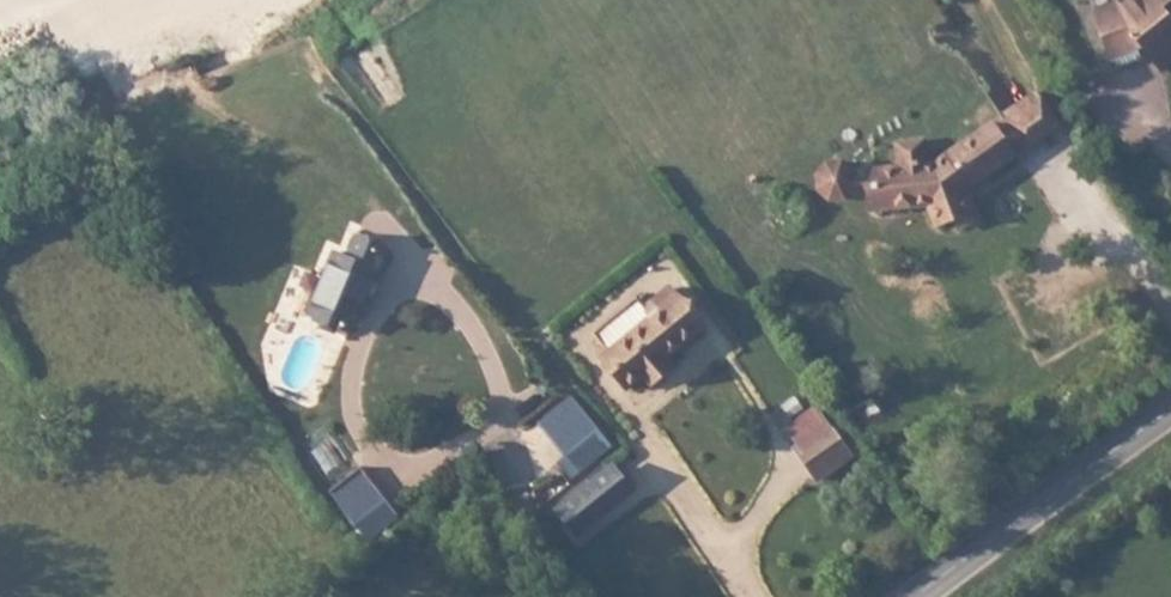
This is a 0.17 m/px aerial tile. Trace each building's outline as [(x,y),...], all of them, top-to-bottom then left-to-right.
[(1115,52),(1141,37),(1150,50),(1170,69),(1170,0),(1134,0),(1122,7),(1115,0),(1112,0),(1093,13),(1115,52)] [(1141,37),(1115,52),(1124,66),(1150,50),(1141,37)] [(218,69),(211,53),(194,61),(201,77),(218,69)] [(1024,158),(1026,160),(1057,139),(1036,107),(1005,128),(1016,145),(1024,158)] [(976,188),(979,192),(1013,169),(1011,166),(1003,154),(991,136),(958,158),(963,164),(947,174),(943,168),(932,175),(925,175),(924,151),(897,152),(898,179),(869,180),(852,181),(840,174),(825,175),(815,186),(816,201),(827,211),(843,210),(844,208),(869,206),(870,222),(924,218),(931,239),(948,232),(952,242),(974,234),(962,202),(960,199),(976,188)] [(1016,145),(1003,154),(1011,166),(1024,158),(1016,145)] [(960,199),(962,202),(979,192),(976,188),(960,199)] [(350,256),(339,251),(311,311),(356,332),(384,270),(388,272),(396,255),(358,239),(350,256)] [(706,329),(684,299),(653,323),(612,354),(603,360),(628,393),(647,379),(653,387),(675,371),(666,359),(706,329)] [(597,334),(612,354),(653,323),(638,303),(597,334)] [(782,409),(792,424),(808,414),(797,399),(782,409)] [(609,448),(572,402),(543,425),(580,472),(609,448)] [(853,458),(817,407),(808,414),(792,424),(787,428),(798,445),(795,447),(819,481),(853,458)] [(635,493),(614,468),(559,512),(579,537),(635,493)] [(393,516),(360,472),(337,489),(370,533),(393,516)]
